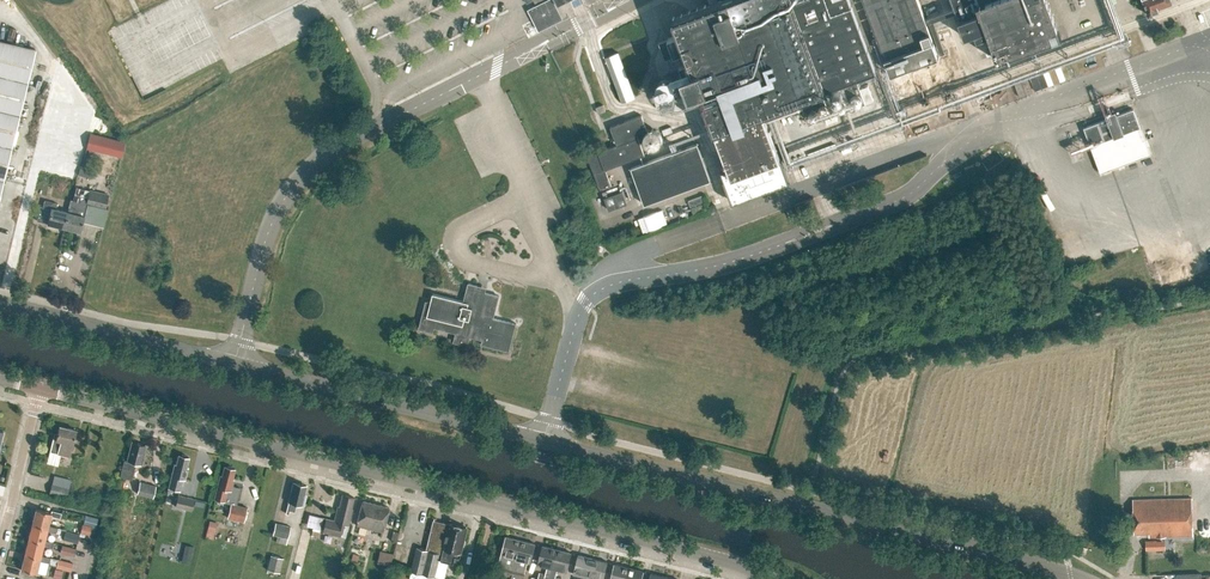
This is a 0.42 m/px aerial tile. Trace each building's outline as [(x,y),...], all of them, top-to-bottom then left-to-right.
[(536,5),(528,9),(539,31),(564,19),(554,0),(546,0),(545,1),(545,0),(534,0),(536,5)] [(732,202),(789,182),(763,111),(799,98),(808,124),(851,109),(841,82),(877,69),(852,0),(713,0),(714,2),(675,17),(681,33),(660,40),(667,57),(680,52),(691,81),(690,81),(694,91),(711,138),(718,135),(729,166),(721,170),(732,202)] [(884,57),(885,56),(899,97),(947,80),(938,55),(932,39),(918,0),(864,0),(884,57)] [(965,37),(975,33),(977,39),(988,35),(994,51),(994,52),(997,62),(1007,58),(1007,57),(1052,41),(1052,42),(1062,38),(1058,28),(1047,0),(951,0),(965,37)] [(1149,16),(1159,12),(1158,8),(1171,4),(1170,0),(1143,0),(1149,16)] [(35,49),(0,40),(0,193),(35,49)] [(170,52),(177,52),(177,40),(164,40),(164,57),(170,57),(170,52)] [(623,102),(636,97),(619,52),(607,57),(623,102)] [(1151,155),(1134,109),(1083,128),(1100,174),(1151,155)] [(599,189),(610,185),(604,169),(644,155),(636,133),(645,130),(640,117),(614,126),(620,143),(586,155),(599,189)] [(92,135),(90,151),(128,155),(129,138),(92,135)] [(643,203),(709,179),(695,143),(629,167),(643,203)] [(80,174),(94,177),(96,170),(81,167),(80,174)] [(67,211),(63,227),(80,231),(83,218),(101,222),(108,194),(76,186),(73,200),(70,199),(67,211)] [(622,192),(608,197),(607,192),(603,194),(609,210),(627,204),(622,192)] [(691,207),(703,202),(701,197),(689,201),(691,207)] [(56,209),(57,203),(44,200),(43,206),(40,206),(36,220),(63,227),(67,211),(56,209)] [(691,209),(693,214),(705,210),(703,204),(691,209)] [(516,324),(493,318),(499,296),(477,290),(478,286),(469,283),(464,301),(433,293),(431,302),(426,301),(419,328),(433,331),(434,327),(456,333),(454,341),(468,345),(470,336),(482,339),(481,344),(509,351),(516,324)] [(427,389),(425,396),(435,399),(437,392),(427,389)] [(53,438),(50,451),(69,456),(72,444),(73,444),(76,430),(59,425),(56,439),(53,438)] [(3,453),(8,434),(2,432),(3,431),(0,430),(0,452),(3,453)] [(124,459),(120,476),(132,479),(136,463),(141,464),(144,453),(143,452),(145,445),(132,441),(127,460),(124,459)] [(185,470),(189,457),(178,454),(176,464),(174,463),(168,487),(179,490),(182,478),(185,479),(187,470),(185,470)] [(231,481),(235,468),(224,466),(222,475),(220,475),(214,499),(224,501),(227,490),(231,490),(233,482),(231,481)] [(156,485),(139,481),(136,493),(152,497),(156,485)] [(293,482),(288,501),(289,501),(286,513),(288,514),(289,510),(294,511),(296,503),(303,505),(306,495),(304,494),(306,485),(293,482)] [(51,484),(49,492),(66,497),(68,488),(51,484)] [(195,498),(178,494),(175,506),(192,511),(195,498)] [(325,518),(322,531),(340,536),(343,523),(348,524),(351,510),(350,509),(353,497),(342,495),(339,507),(338,507),(335,520),(325,518)] [(1192,498),(1134,500),(1135,533),(1150,532),(1150,536),(1193,535),(1192,498)] [(362,500),(356,525),(382,531),(389,507),(362,500)] [(247,506),(230,502),(227,518),(243,522),(247,506)] [(36,508),(32,523),(47,527),(48,525),(50,515),(60,518),(61,512),(51,510),(51,512),(36,508)] [(207,530),(215,532),(217,522),(209,520),(207,530)] [(410,578),(434,578),(441,553),(443,554),(441,560),(454,563),(455,556),(460,557),(467,528),(434,520),(426,549),(418,547),(410,578)] [(78,522),(76,531),(86,533),(88,524),(78,522)] [(290,526),(275,522),(272,534),(277,535),(275,542),(285,544),(290,526)] [(32,523),(28,538),(44,542),(44,540),(47,530),(56,533),(57,527),(48,525),(47,527),(32,523)] [(79,534),(62,529),(60,538),(77,543),(79,534)] [(499,566),(503,567),(501,573),(512,576),(521,540),(507,536),(499,566)] [(28,538),(24,553),(40,557),(41,555),(43,545),(52,547),(54,542),(44,540),(44,542),(28,538)] [(521,540),(512,576),(522,578),(525,569),(527,562),(530,563),(535,543),(521,540)] [(183,543),(177,559),(187,562),(192,547),(183,543)] [(75,548),(62,544),(60,552),(74,556),(75,548)] [(557,549),(543,545),(538,565),(547,568),(545,574),(539,573),(538,578),(549,578),(557,549)] [(556,577),(557,570),(566,572),(571,553),(557,549),(549,578),(561,578),(562,578),(556,577)] [(374,562),(388,564),(390,552),(376,550),(374,562)] [(24,553),(21,569),(36,572),(39,560),(49,562),(50,557),(41,555),(40,557),(24,553)] [(283,558),(270,555),(267,569),(279,572),(283,558)] [(584,577),(584,578),(588,578),(593,558),(579,555),(574,574),(584,577)] [(607,562),(593,558),(588,578),(603,578),(607,562)] [(73,562),(58,559),(56,568),(71,571),(73,562)] [(629,567),(615,564),(611,578),(626,578),(629,567)] [(643,571),(629,567),(626,578),(641,578),(643,571)]
